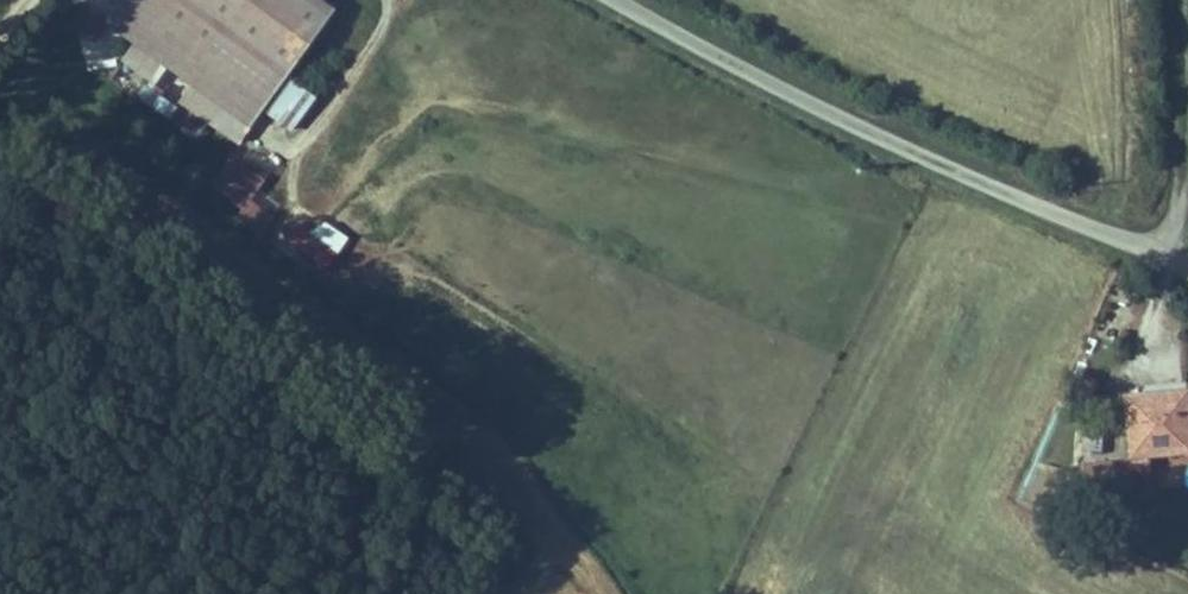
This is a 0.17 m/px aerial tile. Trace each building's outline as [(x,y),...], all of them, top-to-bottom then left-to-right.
[(112,0),(88,0),(85,5),(189,79),(201,63),(112,0)] [(154,0),(112,0),(201,63),(215,43),(154,0)] [(191,0),(154,0),(215,43),(228,27),(191,0)] [(228,27),(247,0),(191,0),(228,27)] [(228,27),(272,58),(313,0),(247,0),(228,27)] [(272,58),(228,27),(215,43),(260,75),(272,58)] [(260,75),(215,43),(201,63),(246,95),(260,75)] [(246,95),(201,63),(189,79),(234,111),(246,95)] [(263,111),(288,135),(318,103),(293,80),(263,111)] [(209,188),(238,205),(230,219),(261,238),(273,216),(252,204),(265,181),(227,158),(209,188)] [(291,222),(280,243),(329,271),(348,237),(319,221),(312,234),(291,222)] [(1083,370),(1091,434),(1179,423),(1174,385),(1147,388),(1143,362),(1083,370)] [(1097,442),(1036,447),(1039,478),(1100,472),(1097,442)]
